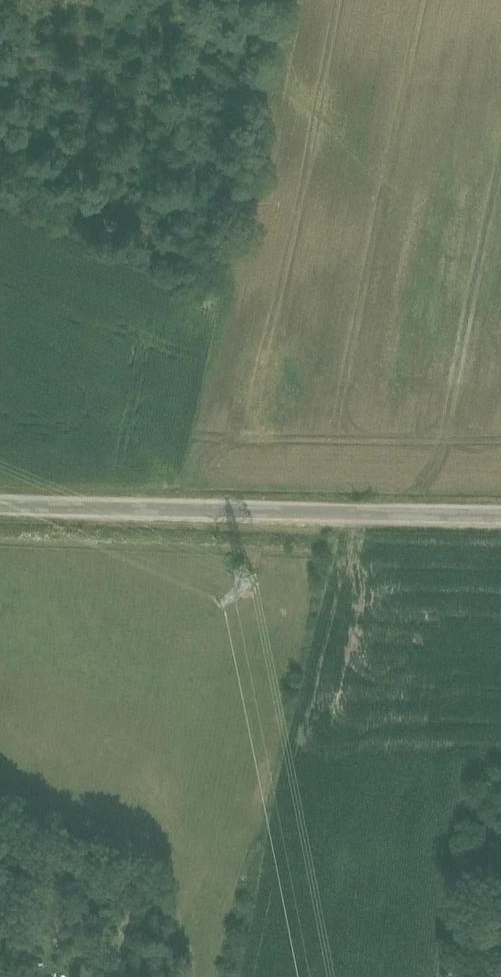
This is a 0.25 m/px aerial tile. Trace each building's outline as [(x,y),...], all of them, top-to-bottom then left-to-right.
[(25,967),(21,976),(55,976),(25,967)]
